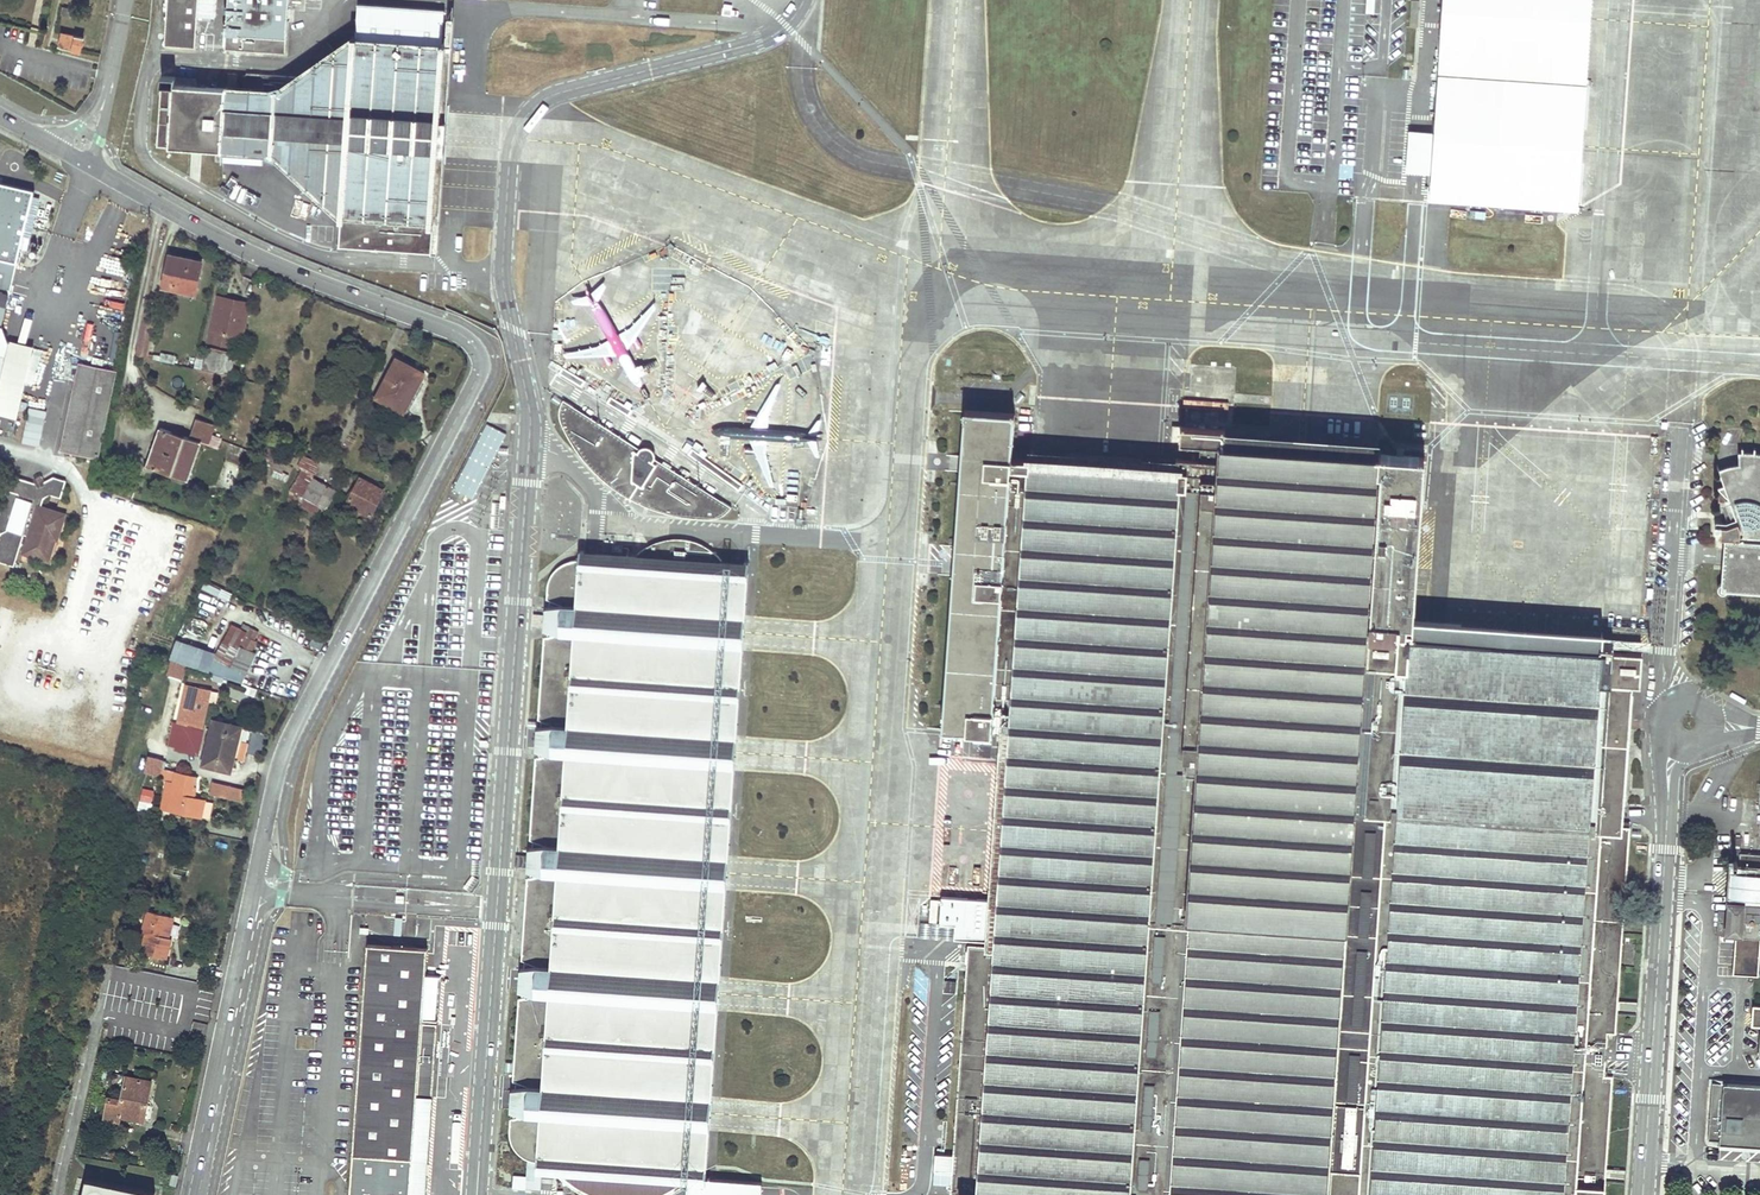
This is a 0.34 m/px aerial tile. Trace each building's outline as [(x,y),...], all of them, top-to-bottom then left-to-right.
[(194,0),(163,0),(160,44),(190,46),(194,0)] [(223,49),(283,53),(287,0),(227,0),(223,49)] [(1593,0),(1441,0),(1439,26),(1435,75),(1587,86),(1593,0)] [(81,52),(84,38),(63,33),(60,47),(81,52)] [(170,84),(171,76),(157,75),(156,84),(152,144),(216,149),(216,150),(218,151),(218,149),(240,150),(240,152),(242,152),(242,151),(264,152),(264,154),(266,154),(266,155),(269,155),(269,153),(285,167),(285,170),(287,170),(287,169),(302,183),(302,186),(304,186),(304,185),(320,200),(319,202),(321,202),(321,201),(335,214),(335,218),(333,247),(425,254),(427,225),(429,225),(430,220),(431,220),(433,191),(435,192),(437,163),(438,163),(442,104),(441,104),(443,76),(441,76),(443,47),(442,47),(442,42),(437,42),(436,46),(418,45),(418,43),(416,43),(416,45),(396,43),(396,42),(394,42),(394,43),(373,42),(373,40),(372,40),(371,42),(353,40),(353,36),(348,36),(348,40),(332,51),(332,49),(330,49),(330,52),(323,42),(309,58),(313,63),(311,63),(310,65),(293,77),(293,76),(291,76),(241,72),(239,89),(231,88),(232,73),(223,73),(222,86),(221,86),(221,88),(170,84)] [(1426,204),(1578,215),(1587,86),(1435,75),(1432,118),(1431,134),(1428,176),(1426,204)] [(1428,176),(1431,134),(1410,132),(1407,174),(1428,176)] [(18,262),(35,191),(0,182),(0,258),(18,262)] [(205,257),(168,249),(160,286),(197,293),(205,257)] [(0,258),(0,287),(11,290),(18,262),(0,258)] [(203,290),(208,291),(210,284),(213,269),(208,268),(203,290)] [(220,351),(221,343),(233,291),(210,284),(208,291),(196,345),(220,351)] [(43,320),(36,349),(43,351),(50,322),(43,320)] [(5,356),(8,342),(8,340),(3,324),(0,324),(0,355),(5,356)] [(8,342),(5,356),(0,375),(0,413),(18,418),(34,348),(8,342)] [(204,367),(228,374),(234,356),(209,349),(204,367)] [(417,372),(388,358),(367,397),(396,411),(417,372)] [(117,368),(78,360),(60,452),(99,459),(117,368)] [(566,406),(569,402),(559,396),(558,398),(556,400),(555,406),(555,414),(557,419),(561,429),(566,437),(572,446),(578,454),(584,461),(591,469),(596,474),(605,481),(614,488),(624,493),(634,499),(645,504),(657,508),(669,511),(682,513),(693,514),(706,515),(714,513),(722,509),(727,503),(717,497),(715,500),(649,458),(650,456),(650,454),(650,453),(650,450),(649,447),(646,444),(643,443),(640,443),(637,444),(635,445),(634,446),(633,448),(566,406)] [(622,436),(569,402),(566,406),(633,448),(634,446),(635,445),(622,436)] [(1006,406),(960,402),(937,724),(985,727),(1004,446),(1006,406)] [(39,447),(47,412),(29,408),(21,444),(39,447)] [(186,438),(157,429),(150,453),(154,455),(149,470),(186,481),(198,444),(206,446),(212,427),(192,419),(186,438)] [(1373,446),(1213,435),(1212,460),(1165,1194),(1328,1194),(1361,629),(1373,446)] [(1181,458),(1004,446),(985,727),(997,728),(982,940),(966,940),(948,1194),(953,1194),(1129,1194),(1181,458)] [(1406,632),(1415,448),(1373,446),(1361,629),(1406,632)] [(666,464),(650,454),(650,456),(649,458),(715,500),(717,497),(694,482),(666,464)] [(1736,455),(1737,470),(1739,487),(1737,488),(1735,488),(1734,489),(1732,489),(1730,490),(1728,491),(1728,486),(1716,485),(1715,501),(1727,502),(1735,524),(1724,528),(1719,527),(1718,539),(1722,540),(1726,540),(1728,546),(1741,541),(1759,542),(1759,457),(1757,456),(1751,455),(1746,455),(1741,455),(1736,455)] [(1212,460),(1181,458),(1129,1194),(1165,1194),(1212,460)] [(326,470),(312,463),(308,473),(321,479),(326,470)] [(1737,470),(1724,471),(1724,481),(1716,481),(1716,485),(1728,486),(1728,491),(1730,490),(1732,489),(1734,489),(1735,488),(1737,488),(1739,487),(1737,470)] [(1724,471),(1717,470),(1716,481),(1724,481),(1724,471)] [(11,475),(0,511),(0,533),(0,534),(0,562),(17,567),(21,554),(36,503),(41,504),(42,497),(50,493),(62,498),(67,480),(54,476),(36,482),(11,475)] [(378,488),(354,477),(343,501),(366,512),(378,488)] [(322,485),(310,479),(302,496),(313,502),(322,485)] [(333,490),(322,485),(313,502),(320,506),(324,497),(328,499),(333,490)] [(23,548),(21,554),(49,562),(56,541),(59,541),(68,513),(41,504),(36,503),(23,548)] [(1725,591),(1759,593),(1759,542),(1741,541),(1728,546),(1726,540),(1722,540),(1721,560),(1719,584),(1720,584),(1721,584),(1722,584),(1723,585),(1724,585),(1725,586),(1725,587),(1725,589),(1725,590),(1725,591)] [(584,545),(579,545),(578,555),(577,555),(574,555),(569,556),(564,558),(559,561),(555,565),(552,569),(549,573),(548,577),(547,583),(546,587),(510,1097),(509,1114),(509,1120),(508,1128),(509,1133),(511,1139),(514,1144),(518,1148),(521,1151),(527,1154),(530,1155),(533,1156),(536,1156),(535,1166),(541,1167),(541,1164),(557,1165),(557,1168),(559,1170),(562,1173),(566,1177),(571,1180),(575,1183),(580,1186),(585,1188),(592,1191),(598,1194),(605,1194),(647,1194),(649,1194),(653,1193),(658,1192),(662,1190),(665,1189),(668,1188),(671,1186),(675,1184),(678,1182),(681,1180),(683,1179),(685,1177),(685,1174),(701,1175),(700,1178),(705,1178),(749,557),(744,556),(744,559),(584,548),(584,545)] [(227,594),(203,583),(190,612),(214,623),(227,594)] [(1720,584),(1719,584),(1717,585),(1716,587),(1715,589),(1715,590),(1716,591),(1717,593),(1720,594),(1721,594),(1722,594),(1723,593),(1724,592),(1725,591),(1725,590),(1725,589),(1725,587),(1725,586),(1724,585),(1723,585),(1722,584),(1721,584),(1720,584)] [(242,636),(246,627),(241,625),(236,633),(242,636)] [(244,637),(238,649),(248,653),(254,641),(250,639),(254,631),(246,627),(242,636),(244,637)] [(236,633),(226,628),(214,659),(228,665),(242,636),(236,633)] [(1608,645),(1406,632),(1361,629),(1328,1194),(1563,1194),(1608,645)] [(244,637),(242,636),(228,665),(244,672),(248,662),(238,657),(240,652),(237,651),(238,649),(244,637)] [(1638,646),(1608,645),(1563,1194),(1602,1194),(1638,646)] [(167,675),(183,681),(188,666),(172,660),(167,675)] [(206,685),(194,684),(185,720),(198,722),(206,685)] [(236,724),(210,720),(202,763),(228,767),(236,724)] [(185,772),(174,769),(165,805),(177,807),(185,772)] [(213,782),(209,794),(239,803),(243,790),(213,782)] [(153,812),(154,790),(141,790),(140,811),(153,812)] [(1740,853),(1741,848),(1732,848),(1728,903),(1728,911),(1727,927),(1736,927),(1735,936),(1732,973),(1759,975),(1759,855),(1740,853)] [(176,918),(147,910),(142,931),(144,932),(140,952),(168,959),(174,938),(171,937),(176,918)] [(1728,911),(1718,911),(1716,935),(1735,936),(1736,927),(1727,927),(1728,911)] [(427,942),(367,938),(352,1148),(412,1152),(416,1092),(431,1093),(436,1018),(421,1017),(423,987),(427,942)] [(438,988),(423,987),(421,1017),(436,1018),(438,988)] [(1753,1005),(1753,1006),(1751,1025),(1759,1025),(1759,1006),(1753,1005)] [(141,1122),(150,1083),(125,1078),(120,1102),(108,1099),(102,1122),(116,1124),(118,1117),(141,1122)] [(1712,1082),(1708,1140),(1719,1140),(1719,1146),(1759,1149),(1759,1086),(1712,1082)] [(95,1170),(89,1194),(160,1194),(162,1185),(95,1170)]
